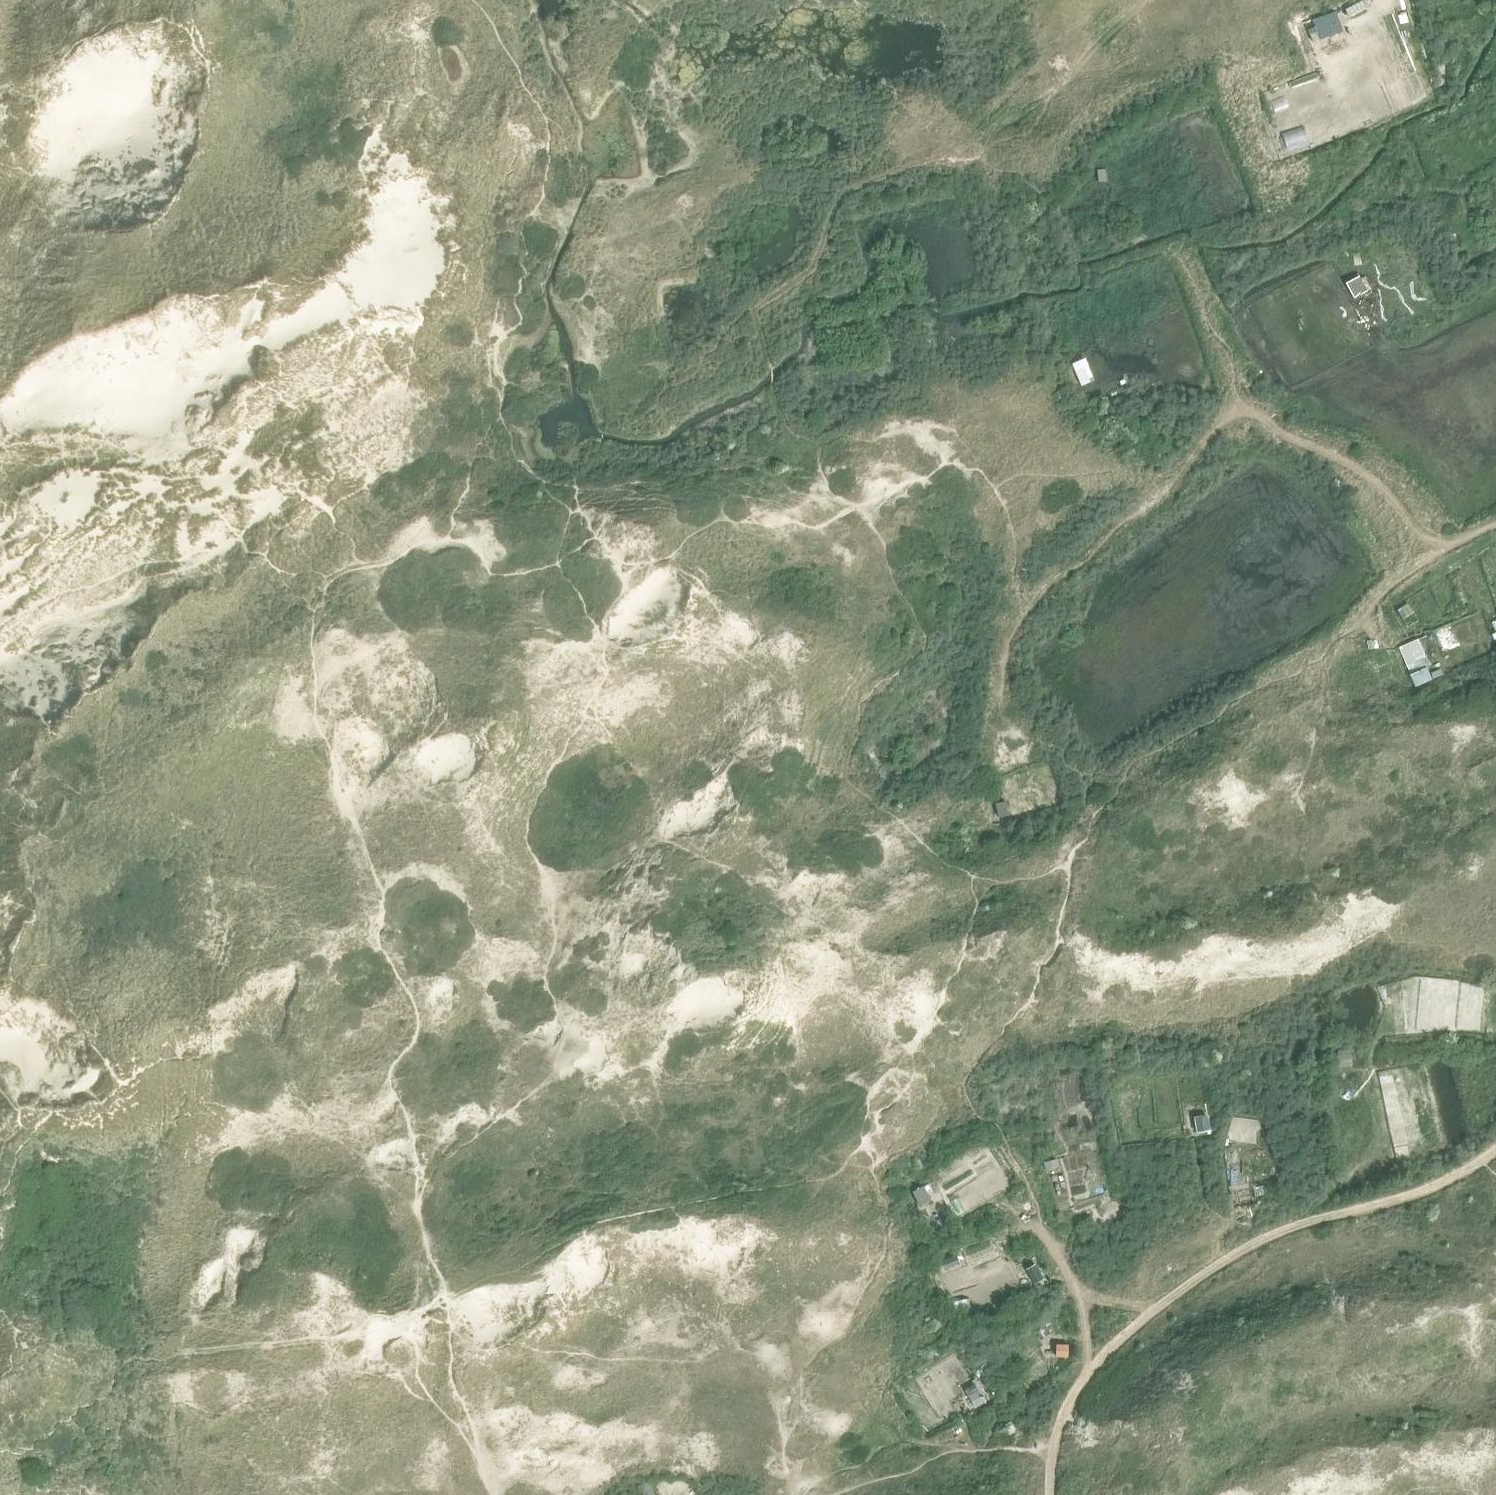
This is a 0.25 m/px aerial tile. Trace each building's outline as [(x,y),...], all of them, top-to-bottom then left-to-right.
[(1335,11),(1324,15),(1331,35),(1342,31),(1335,11)] [(1290,82),(1292,93),(1313,89),(1311,79),(1290,82)] [(1360,275),(1347,282),(1354,297),(1368,289),(1360,275)] [(1075,362),(1084,383),(1098,377),(1089,356),(1075,362)] [(1399,647),(1410,673),(1407,674),(1412,686),(1430,678),(1425,668),(1428,665),(1415,639),(1399,647)] [(1005,801),(995,804),(999,817),(1008,815),(1005,801)] [(1350,1051),(1337,1052),(1338,1066),(1351,1065),(1350,1051)] [(1207,1114),(1193,1117),(1195,1131),(1210,1129),(1207,1114)] [(1055,1158),(1043,1161),(1045,1169),(1057,1166),(1055,1158)] [(922,1186),(912,1191),(918,1203),(928,1198),(922,1186)] [(1250,1187),(1236,1190),(1239,1204),(1253,1201),(1250,1187)] [(955,1255),(940,1261),(943,1268),(958,1262),(955,1255)] [(1043,1279),(1035,1266),(1027,1272),(1033,1284),(1043,1279)] [(1056,1344),(1055,1356),(1067,1356),(1067,1344),(1056,1344)] [(976,1389),(966,1395),(973,1407),(983,1401),(976,1389)]
